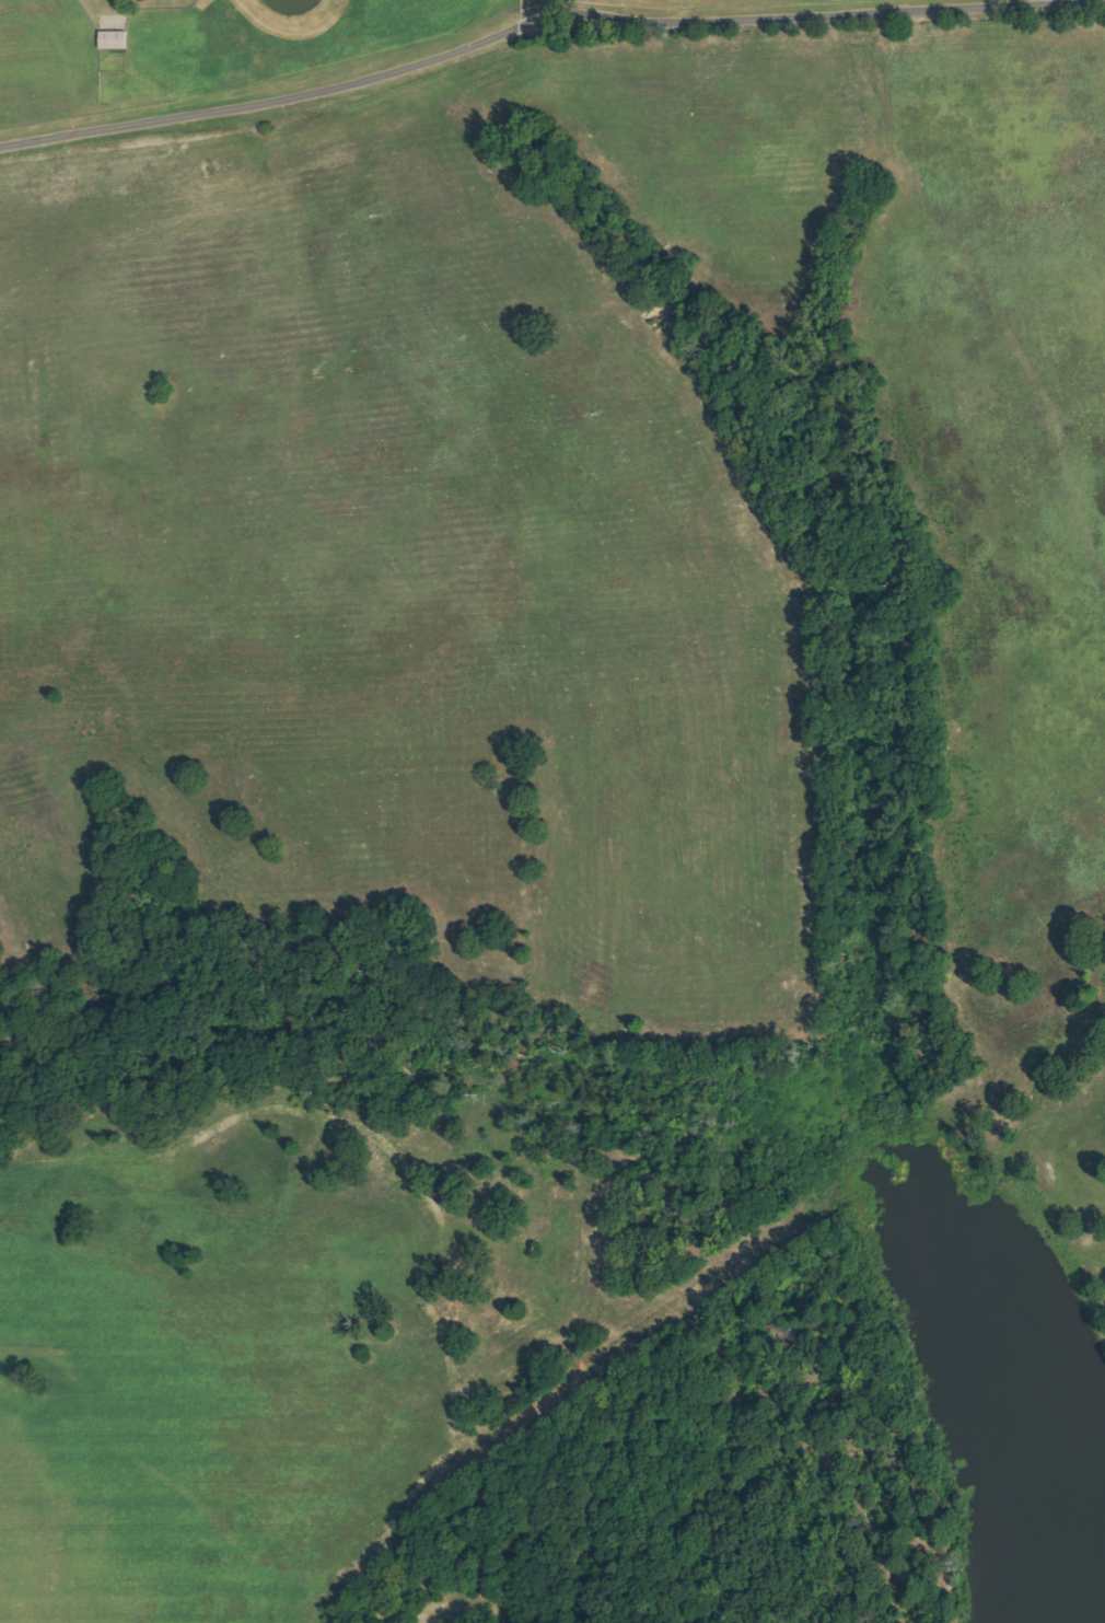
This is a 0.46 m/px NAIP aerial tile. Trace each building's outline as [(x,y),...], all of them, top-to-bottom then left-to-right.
[(130,49),(130,32),(103,32),(103,49),(130,49)]
